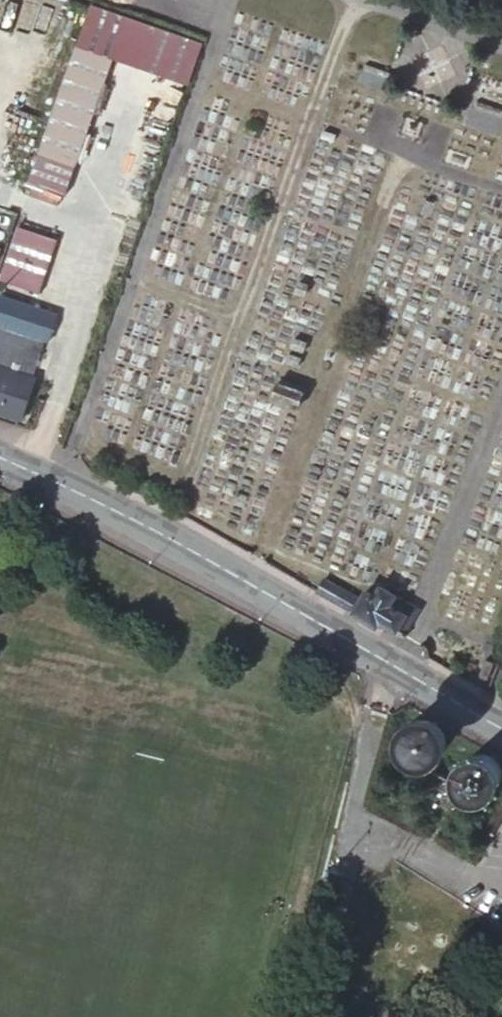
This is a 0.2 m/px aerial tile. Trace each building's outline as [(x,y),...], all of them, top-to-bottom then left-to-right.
[(126,12),(93,0),(29,181),(65,193),(103,82),(126,12)] [(191,78),(204,39),(126,12),(103,82),(127,89),(137,61),(191,78)] [(22,279),(37,236),(22,231),(8,274),(22,279)] [(40,353),(45,338),(48,339),(58,312),(1,294),(0,296),(0,410),(23,418),(35,379),(32,378),(36,364),(40,353)] [(45,354),(40,353),(36,364),(43,366),(45,354)] [(323,582),(316,593),(347,610),(353,599),(323,582)] [(352,613),(380,630),(383,626),(396,632),(411,607),(380,589),(374,598),(365,593),(352,613)] [(485,664),(494,668),(496,664),(487,660),(485,664)] [(492,676),(494,668),(485,664),(482,673),(492,676)] [(489,682),(492,676),(482,673),(480,678),(489,682)] [(441,745),(441,742),(441,741),(441,738),(440,735),(439,732),(436,728),(433,726),(429,723),(428,723),(427,722),(423,721),(419,721),(415,722),(411,724),(407,727),(405,729),(403,732),(401,736),(401,741),(401,745),(402,749),(404,752),(407,756),(409,758),(412,759),(416,761),(420,762),(423,761),(428,760),(430,759),(432,758),(435,756),(437,754),(439,751),(440,748),(441,745)] [(499,777),(500,773),(499,769),(498,767),(497,764),(495,761),(492,758),(490,756),(485,754),(482,753),(477,753),(474,754),(471,755),(469,756),(467,758),(464,760),(462,763),(460,766),(459,770),(459,774),(459,778),(460,780),(463,785),(465,788),(467,790),(471,792),(473,793),(476,794),(479,794),(483,794),(485,793),(487,792),(491,790),(494,788),(496,785),(497,784),(498,780),(499,777)] [(452,779),(430,767),(425,777),(447,789),(452,779)]
